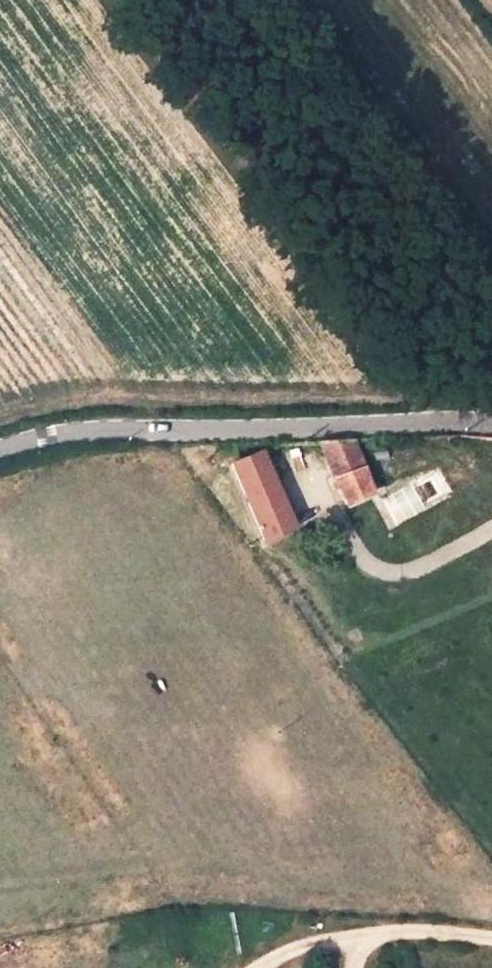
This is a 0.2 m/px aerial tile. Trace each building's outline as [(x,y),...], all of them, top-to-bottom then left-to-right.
[(316,441),(343,505),(374,492),(352,439),(316,441)] [(229,463),(263,540),(294,526),(261,449),(229,463)] [(209,458),(215,467),(226,461),(220,451),(209,458)]
